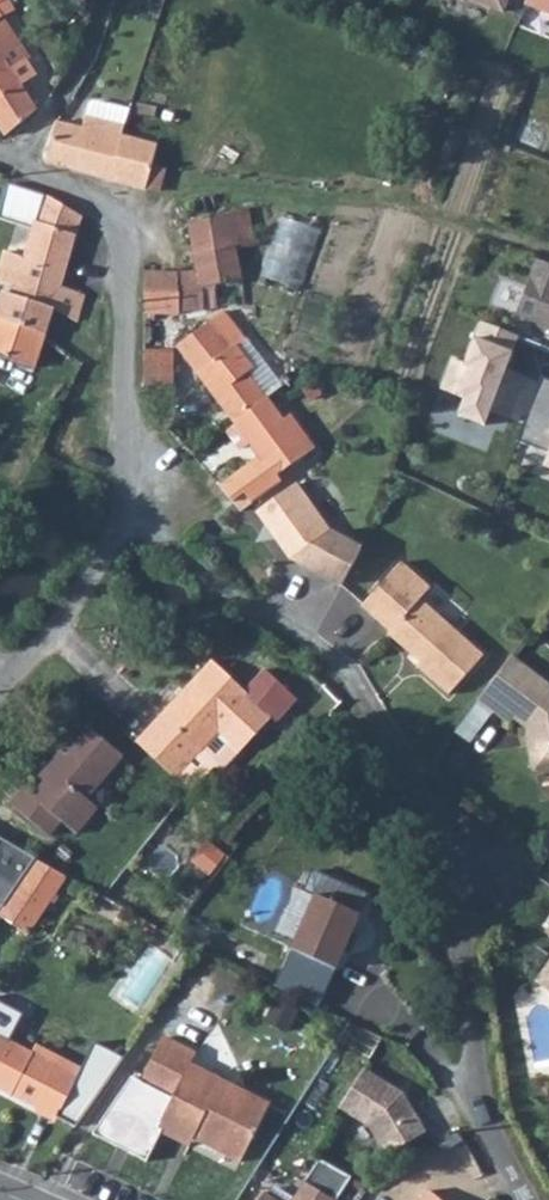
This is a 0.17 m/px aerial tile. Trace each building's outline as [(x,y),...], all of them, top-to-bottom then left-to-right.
[(504,12),(509,0),(473,0),(504,12)] [(525,8),(548,17),(548,0),(528,0),(525,8)] [(6,135),(36,108),(11,70),(27,59),(0,19),(0,126),(6,135)] [(46,162),(110,179),(122,138),(120,137),(57,119),(46,162)] [(110,179),(146,189),(149,178),(161,181),(165,168),(153,165),(157,147),(124,136),(122,138),(110,179)] [(25,258),(65,272),(80,218),(43,196),(25,258)] [(144,313),(155,313),(180,312),(180,309),(205,309),(203,298),(215,295),(215,282),(241,277),(238,246),(251,244),(246,206),(190,220),(198,272),(145,273),(144,313)] [(263,273),(303,288),(327,227),(287,212),(263,273)] [(15,286),(25,258),(5,252),(0,267),(0,280),(6,283),(15,286)] [(12,296),(51,310),(53,307),(76,320),(83,295),(61,287),(65,272),(25,258),(15,286),(12,296)] [(535,261),(514,317),(548,331),(548,267),(535,261)] [(2,293),(12,296),(15,286),(6,283),(2,293)] [(44,334),(51,312),(51,310),(12,296),(2,293),(0,300),(0,319),(44,334)] [(177,345),(234,420),(266,396),(267,395),(281,383),(263,359),(254,365),(234,341),(239,337),(236,331),(231,329),(221,314),(207,322),(200,328),(192,321),(182,323),(188,337),(177,345)] [(33,367),(44,334),(0,319),(0,356),(33,367)] [(505,371),(517,338),(480,323),(464,366),(451,360),(439,390),(463,400),(457,417),(483,427),(489,413),(508,421),(524,379),(505,371)] [(177,348),(147,348),(147,387),(177,387),(177,348)] [(540,379),(515,442),(548,456),(544,467),(548,469),(548,382),(540,379)] [(234,420),(260,454),(233,476),(245,490),(246,493),(254,502),(280,481),(276,475),(312,446),(289,413),(283,418),(266,396),(234,420)] [(297,485),(260,512),(266,521),(293,558),(337,591),(348,570),(357,554),(330,531),(297,485)] [(233,502),(241,511),(254,502),(246,493),(233,502)] [(360,612),(385,634),(383,637),(406,656),(409,653),(419,662),(414,669),(447,697),(480,657),(417,604),(426,592),(397,568),(360,612)] [(510,658),(496,677),(475,705),(491,716),(493,714),(507,725),(511,721),(523,730),(528,768),(537,775),(548,773),(548,687),(510,658)] [(198,791),(199,792),(222,766),(232,769),(280,718),(284,722),(305,699),(273,669),(253,692),(220,661),(144,743),(183,779),(198,791)] [(13,805),(54,838),(67,824),(79,834),(101,810),(90,800),(127,759),(96,732),(73,758),(66,752),(51,768),(58,775),(38,797),(27,789),(13,805)] [(5,907),(16,892),(40,858),(4,838),(0,836),(0,905),(5,907)] [(5,907),(0,915),(27,933),(68,875),(40,858),(16,892),(5,907)] [(292,952),(337,972),(362,918),(317,897),(292,952)] [(538,982),(548,990),(548,965),(538,982)] [(14,1096),(38,1108),(49,1088),(68,1098),(58,1117),(75,1127),(82,1117),(115,1070),(123,1058),(96,1043),(83,1068),(38,1043),(34,1051),(11,1039),(26,1012),(0,998),(0,1088),(14,1096)] [(132,1079),(92,1136),(147,1163),(162,1132),(181,1142),(185,1135),(242,1164),(271,1105),(192,1066),(197,1055),(164,1039),(142,1084),(132,1079)] [(370,1067),(344,1106),(374,1125),(390,1155),(431,1132),(409,1093),(370,1067)] [(49,1088),(38,1108),(57,1119),(58,1117),(68,1098),(49,1088)] [(309,1183),(299,1199),(339,1199),(309,1183)]
